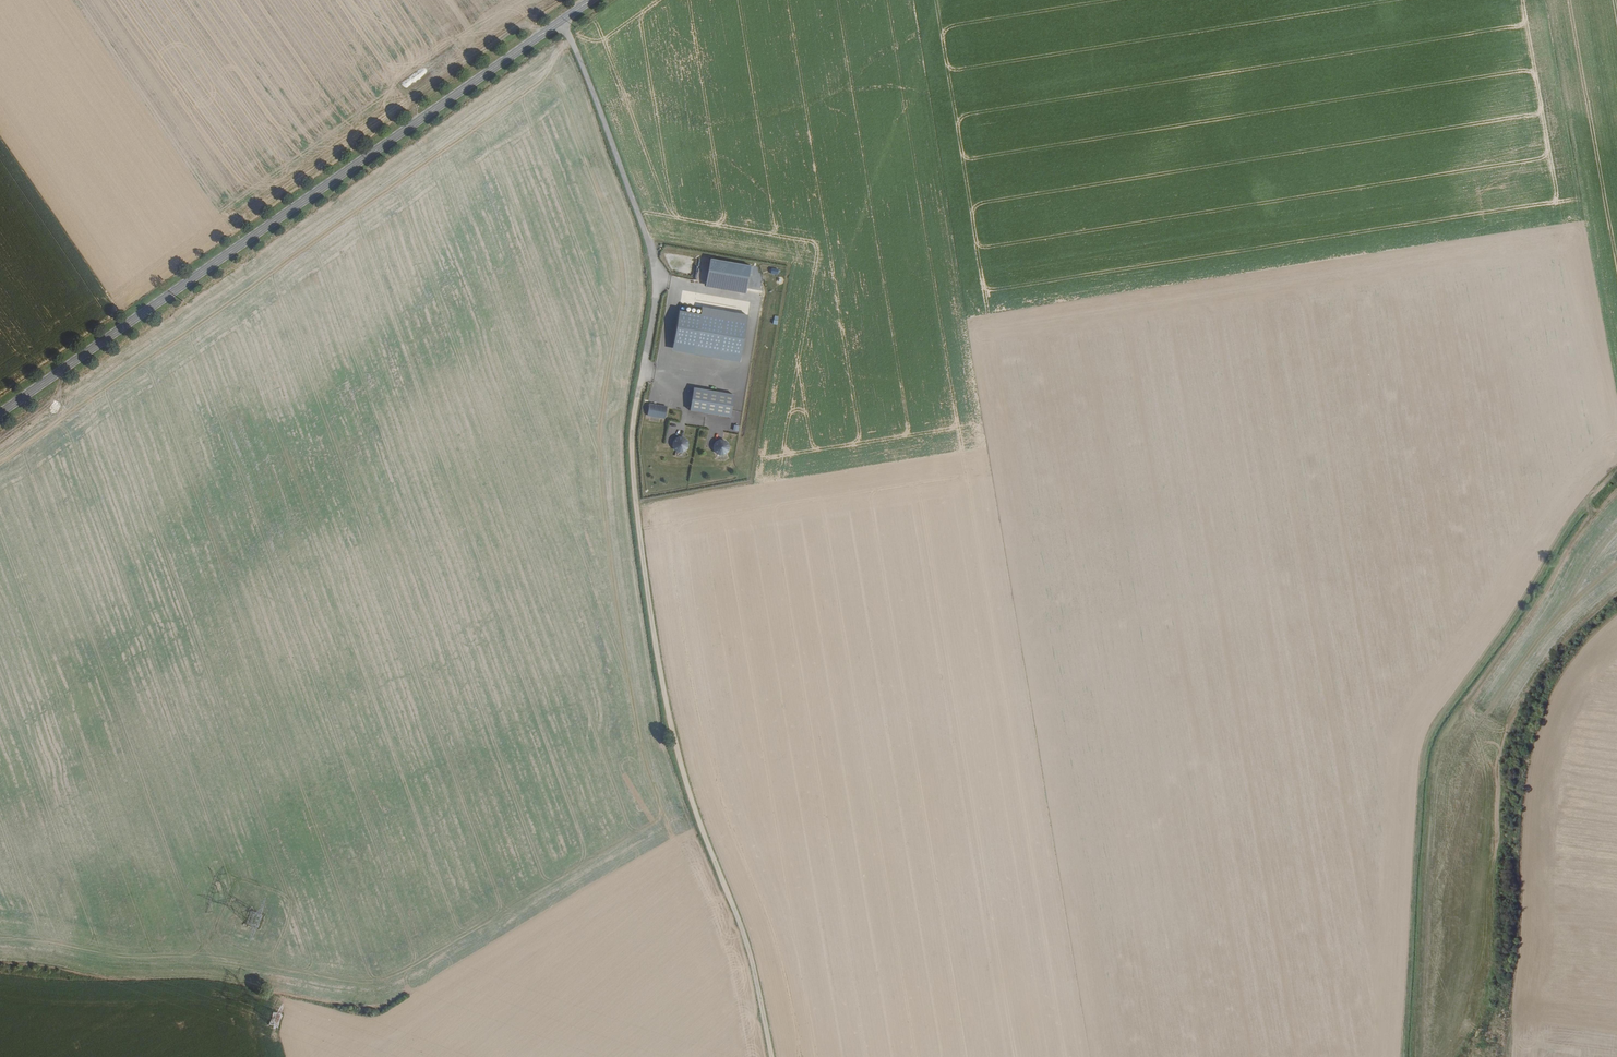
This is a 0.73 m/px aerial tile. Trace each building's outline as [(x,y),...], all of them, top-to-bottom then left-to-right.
[(751,266),(711,259),(706,286),(746,293),(751,266)] [(701,314),(680,310),(673,351),(740,362),(748,316),(702,308),(701,314)] [(735,395),(695,388),(691,411),(731,418),(735,395)] [(667,407),(650,404),(647,416),(665,419),(667,407)] [(684,453),(687,451),(688,449),(689,446),(689,444),(689,441),(687,439),(685,438),(682,437),(679,437),(677,438),(675,440),(674,442),(673,445),(673,447),(675,450),(677,452),(679,453),(682,453),(684,453)] [(725,455),(727,454),(729,451),(730,449),(730,446),(729,444),(727,442),(725,440),(723,439),(720,439),(717,440),(715,442),(714,445),(714,447),(714,450),(715,452),(717,454),(720,455),(722,456),(725,455)] [(272,1012),(272,1013),(267,1025),(276,1028),(277,1029),(281,1016),(272,1012)]
